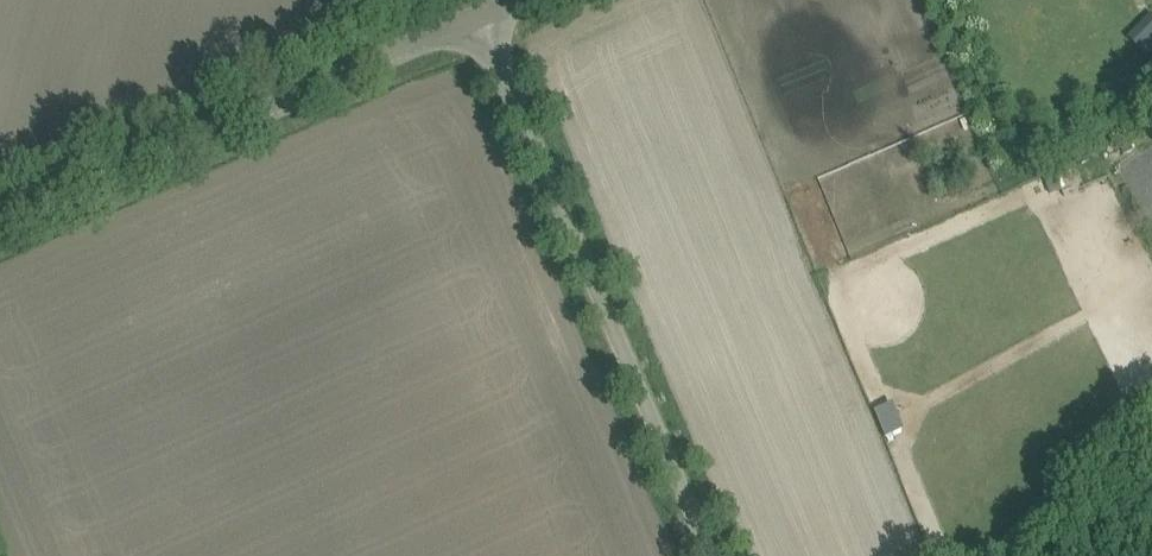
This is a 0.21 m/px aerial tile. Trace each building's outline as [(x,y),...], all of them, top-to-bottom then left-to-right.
[(1127,39),(1148,59),(1151,54),(1151,15),(1127,39)]
